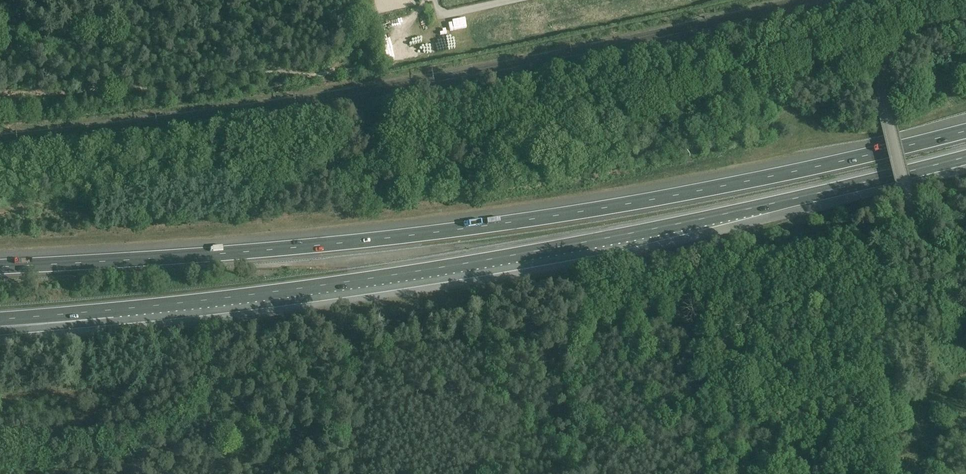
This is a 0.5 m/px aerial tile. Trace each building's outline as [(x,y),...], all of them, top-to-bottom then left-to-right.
[(870,191),(890,186),(888,181),(869,186),(870,191)]
